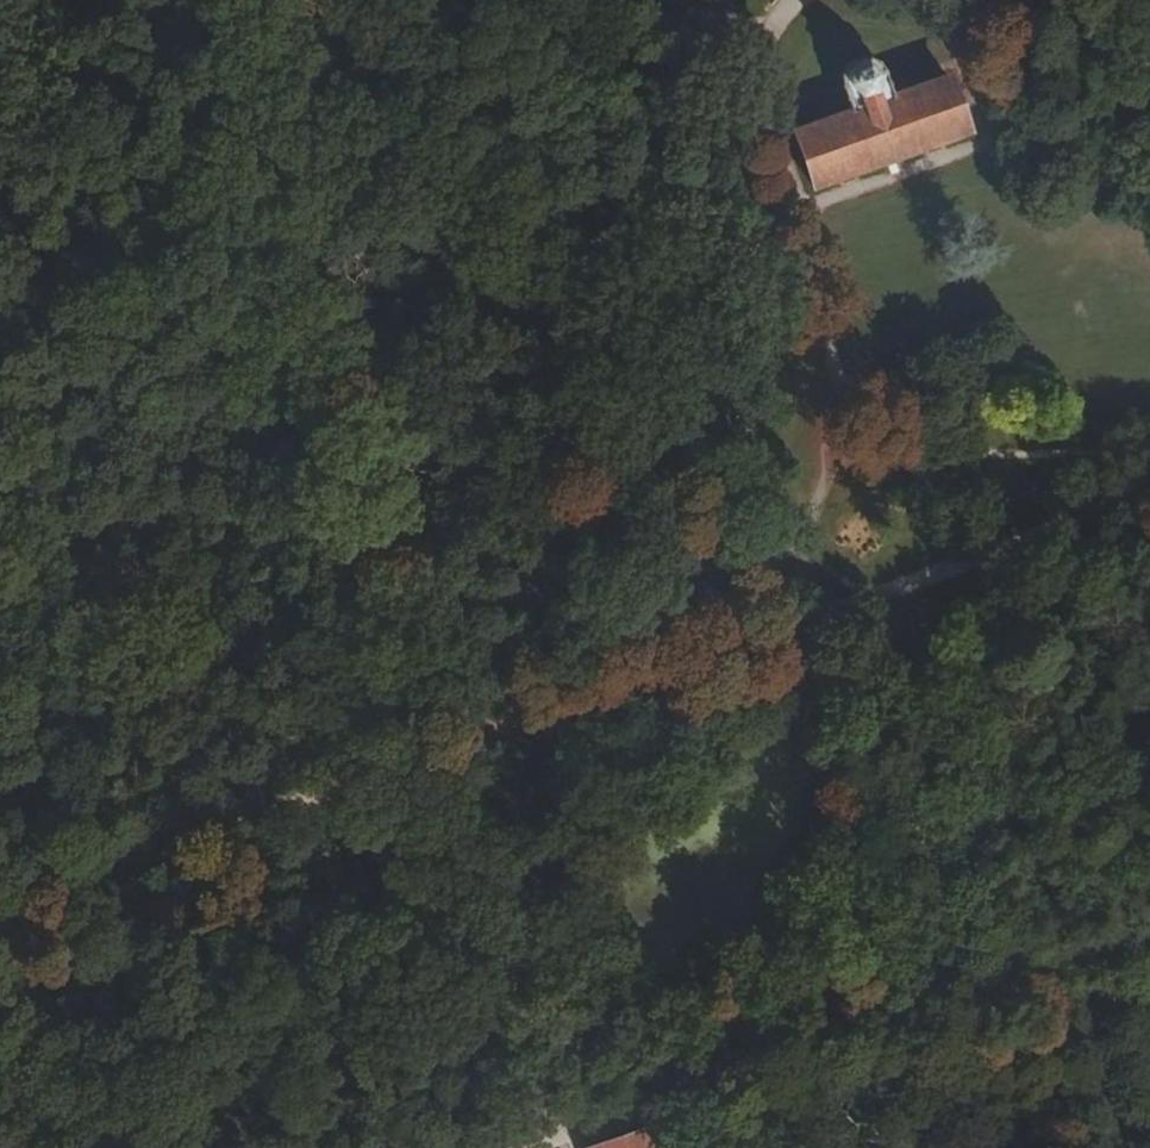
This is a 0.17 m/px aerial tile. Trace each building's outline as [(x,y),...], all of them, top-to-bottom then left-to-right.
[(853,113),(794,134),(811,190),(969,133),(949,79),(892,99),(882,73),(875,64),(866,60),(857,61),(849,66),(844,75),(844,87),(853,113)] [(663,1048),(658,1036),(642,1042),(647,1054),(663,1048)] [(584,1147),(657,1147),(652,1130),(650,1126),(584,1147)]
